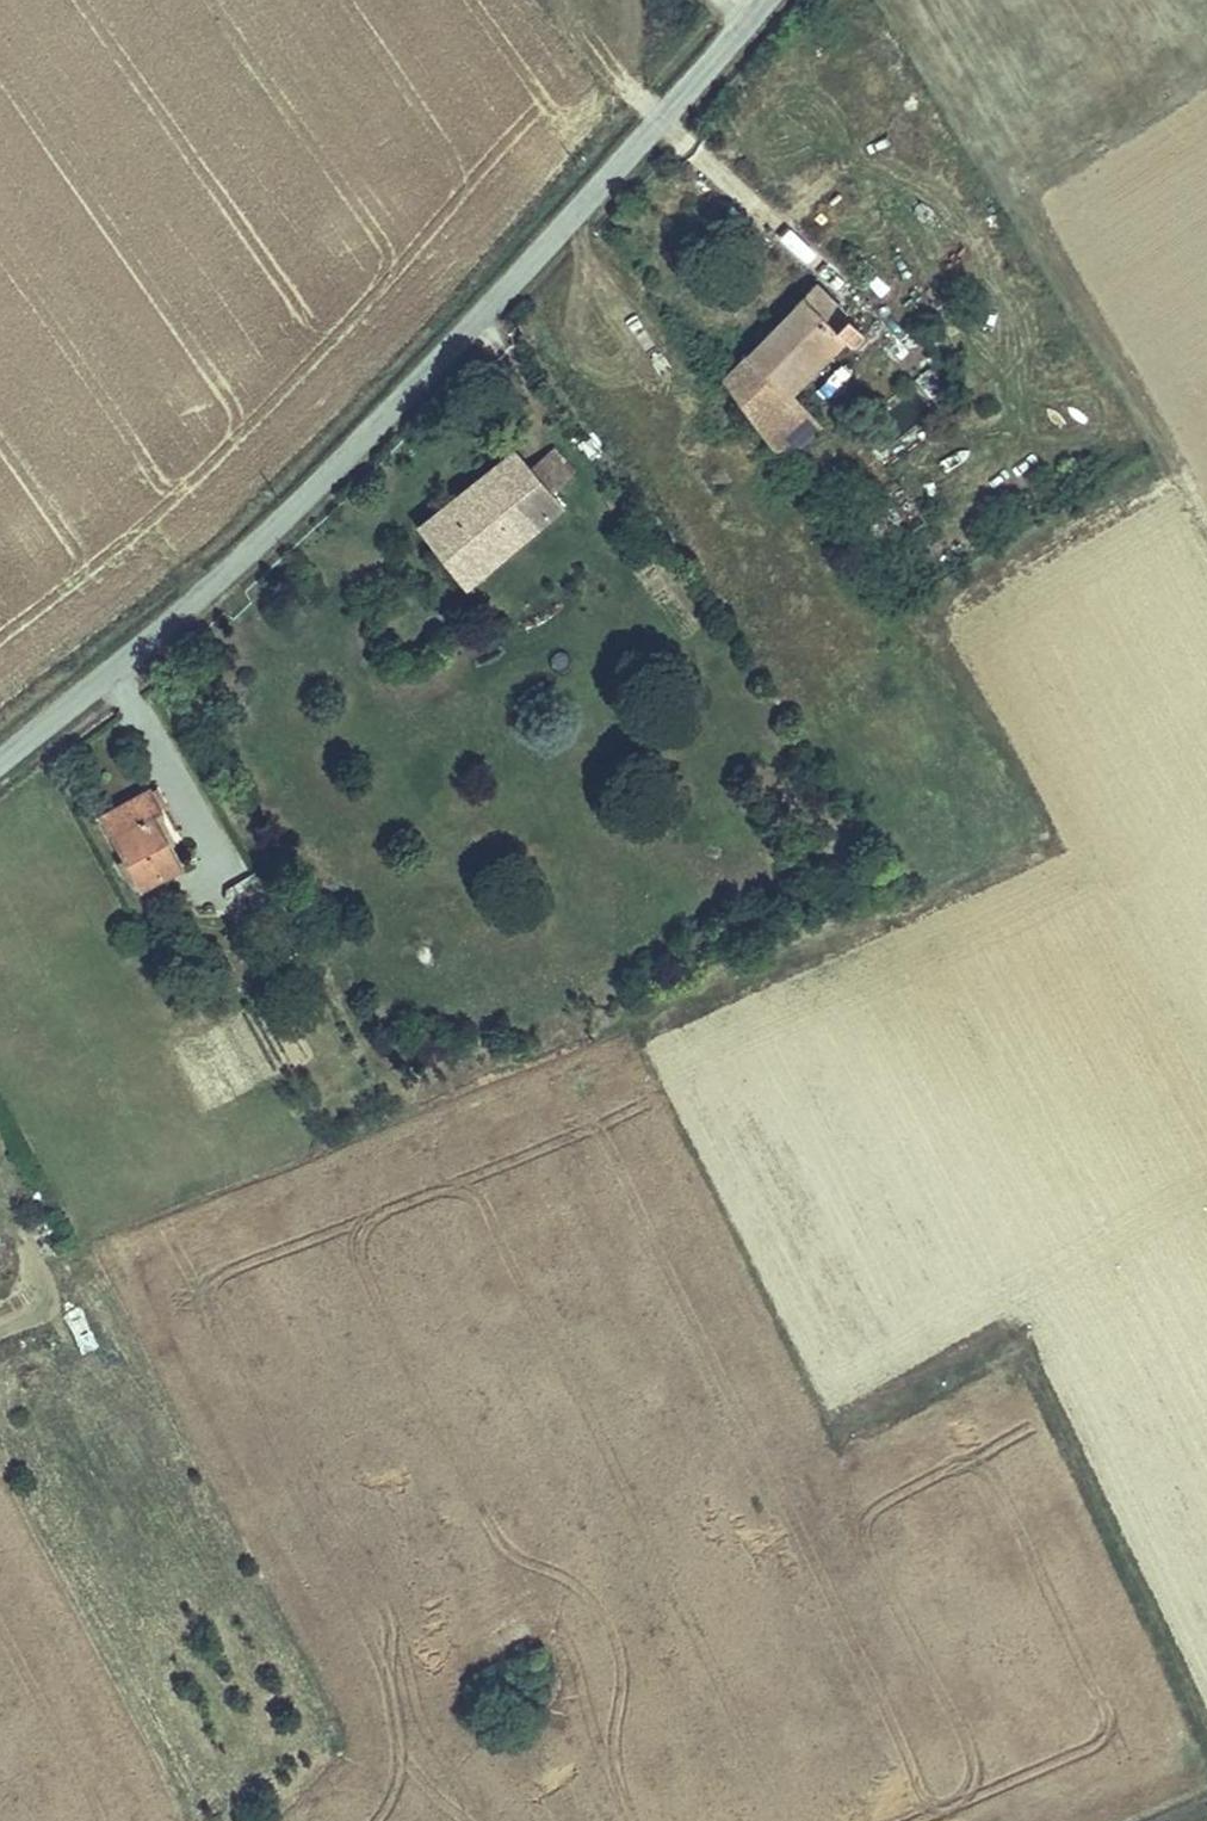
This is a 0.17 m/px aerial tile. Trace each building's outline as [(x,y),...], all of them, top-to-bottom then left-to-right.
[(758,345),(784,376),(832,327),(848,342),(867,323),(822,280),(758,345)] [(725,371),(773,436),(809,407),(784,376),(758,345),(725,371)] [(468,583),(570,494),(519,435),(467,480),(472,485),(421,529),(468,583)] [(889,496),(856,519),(875,547),(908,524),(889,496)] [(98,819),(135,892),(179,869),(152,817),(162,812),(151,792),(98,819)]
